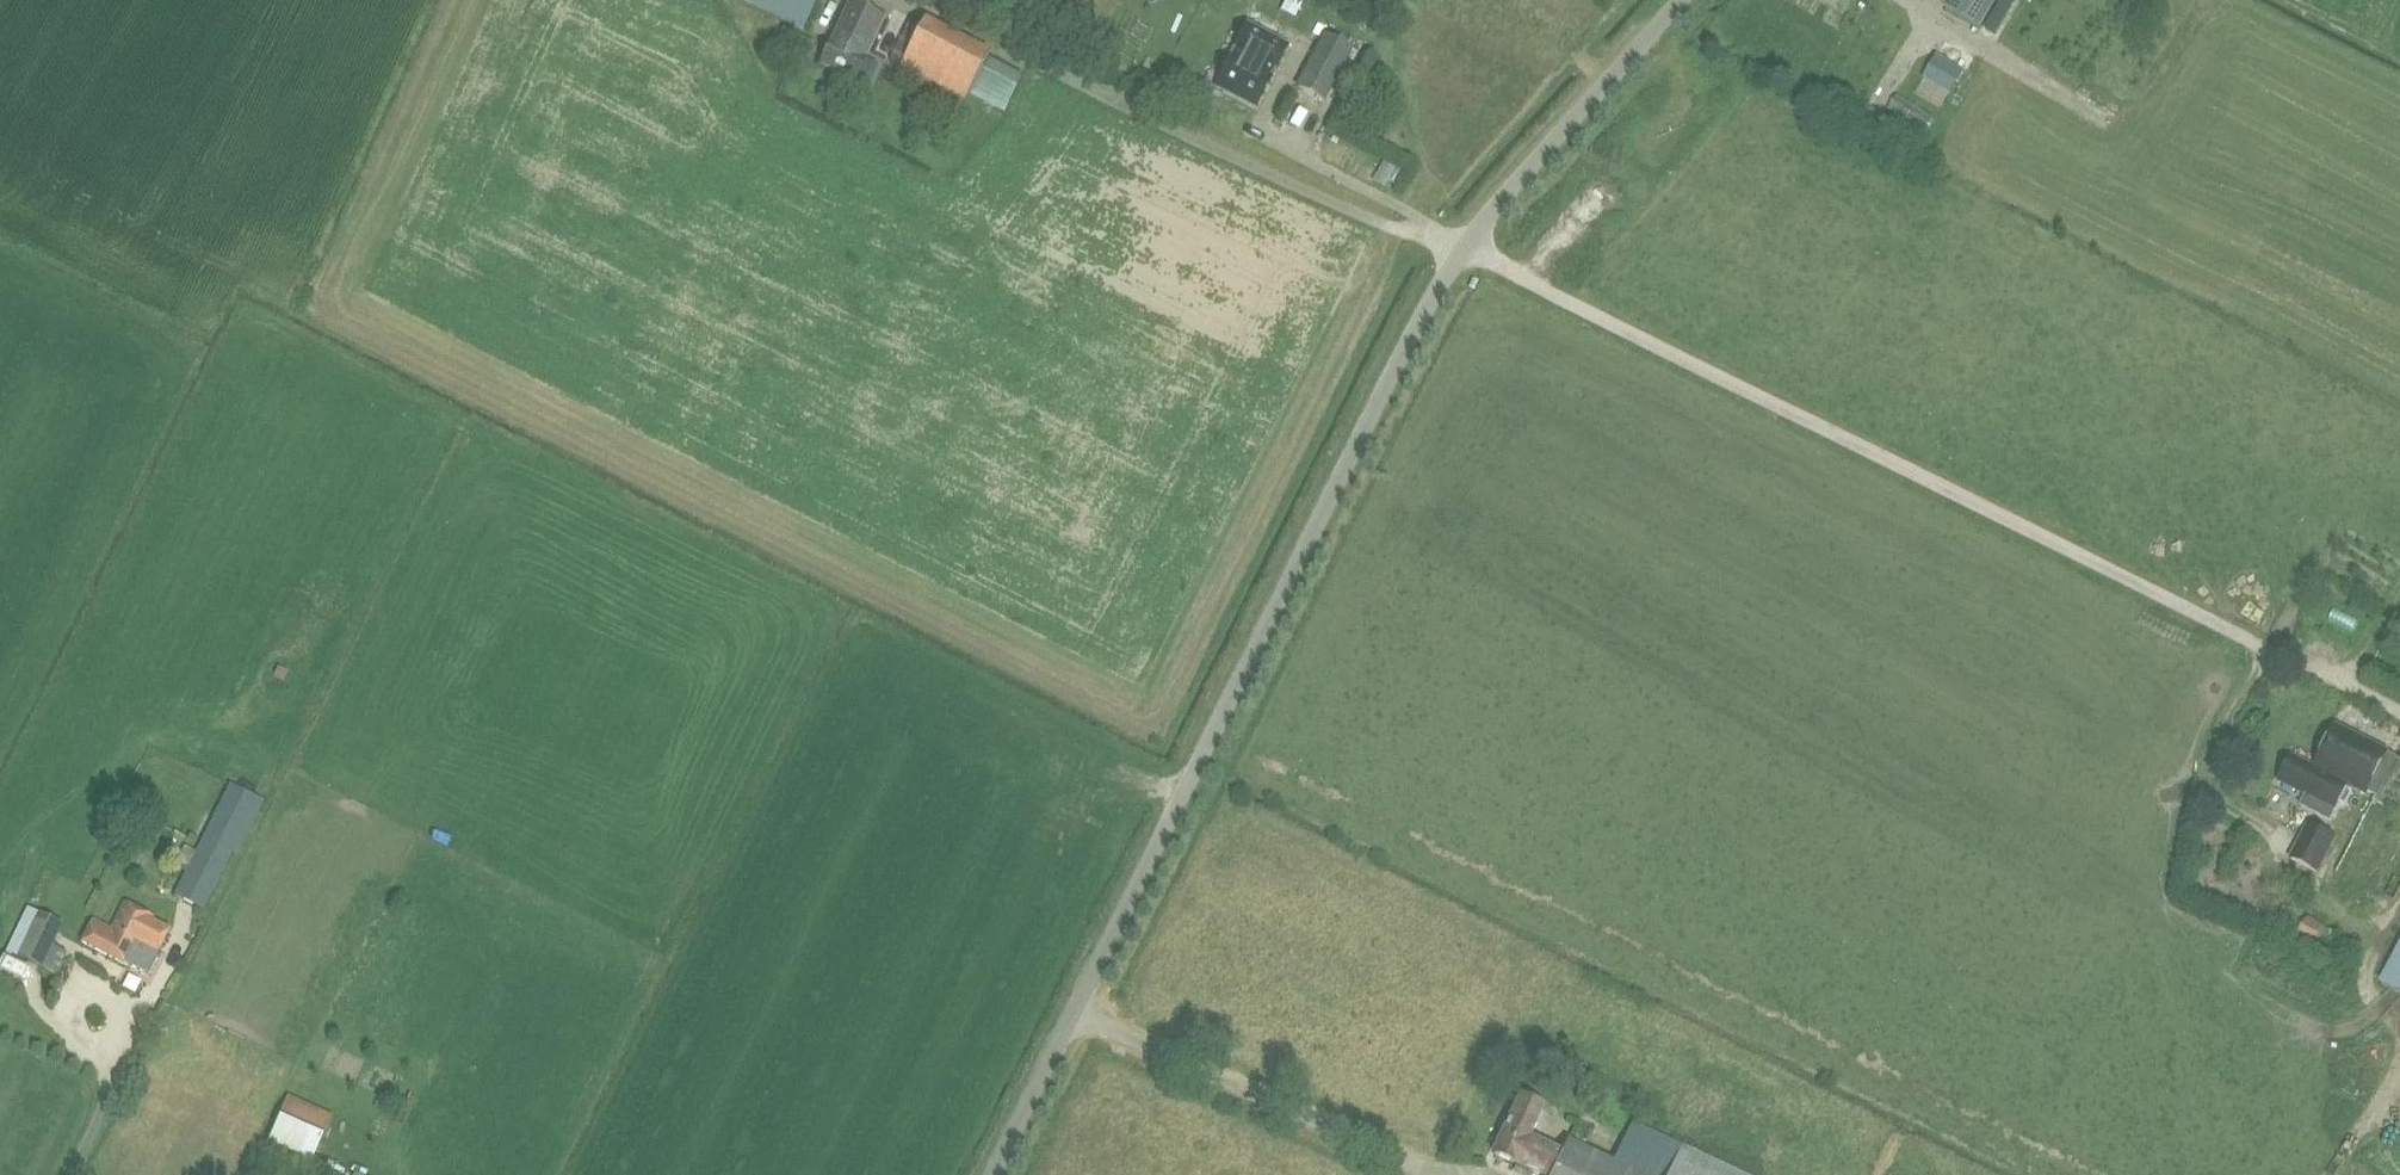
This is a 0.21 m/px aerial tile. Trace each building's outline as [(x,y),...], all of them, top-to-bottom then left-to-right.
[(803,31),(818,0),(740,0),(803,31)] [(2000,0),(1948,0),(1942,9),(1981,32),(2000,0)] [(1996,35),(2017,0),(2002,0),(1985,29),(1996,35)] [(862,59),(882,19),(850,4),(821,64),(854,80),(864,60),(862,59)] [(900,38),(910,44),(921,23),(911,17),(900,38)] [(899,65),(965,100),(968,93),(1003,111),(1022,75),(987,56),(988,54),(923,20),(921,23),(910,44),(899,65)] [(1247,27),(1229,58),(1215,86),(1255,107),(1270,79),(1275,69),(1286,48),(1247,27)] [(1323,33),(1295,88),(1326,104),(1352,51),(1346,48),(1351,39),(1333,29),(1330,37),(1323,33)] [(1964,72),(1936,55),(1922,79),(1950,95),(1964,72)] [(1889,92),(1880,112),(1918,128),(1927,108),(1889,92)] [(2318,771),(2317,770),(2316,772),(2292,759),(2280,783),(2299,793),(2290,812),(2312,822),(2315,815),(2311,813),(2316,801),(2319,803),(2323,796),(2336,802),(2346,781),(2361,788),(2374,795),(2335,872),(2373,892),(2399,838),(2399,762),(2380,752),(2337,731),(2318,771)] [(231,786),(175,896),(204,911),(232,855),(236,857),(264,802),(231,786)] [(2319,873),(2337,837),(2308,822),(2290,858),(2319,873)] [(112,929),(94,920),(82,943),(128,967),(139,945),(158,955),(170,931),(152,921),(153,918),(124,904),(112,929)] [(42,969),(63,925),(26,908),(6,952),(42,969)] [(2300,912),(2291,932),(2335,950),(2343,930),(2300,912)] [(2379,982),(2399,993),(2399,943),(2379,982)] [(332,1116),(288,1096),(277,1122),(321,1142),(332,1116)] [(1562,1153),(1530,1139),(1544,1108),(1519,1097),(1493,1155),(1536,1174),(1641,1174),(1567,1141),(1562,1153)] [(1681,1149),(1668,1174),(1734,1174),(1681,1149)]
